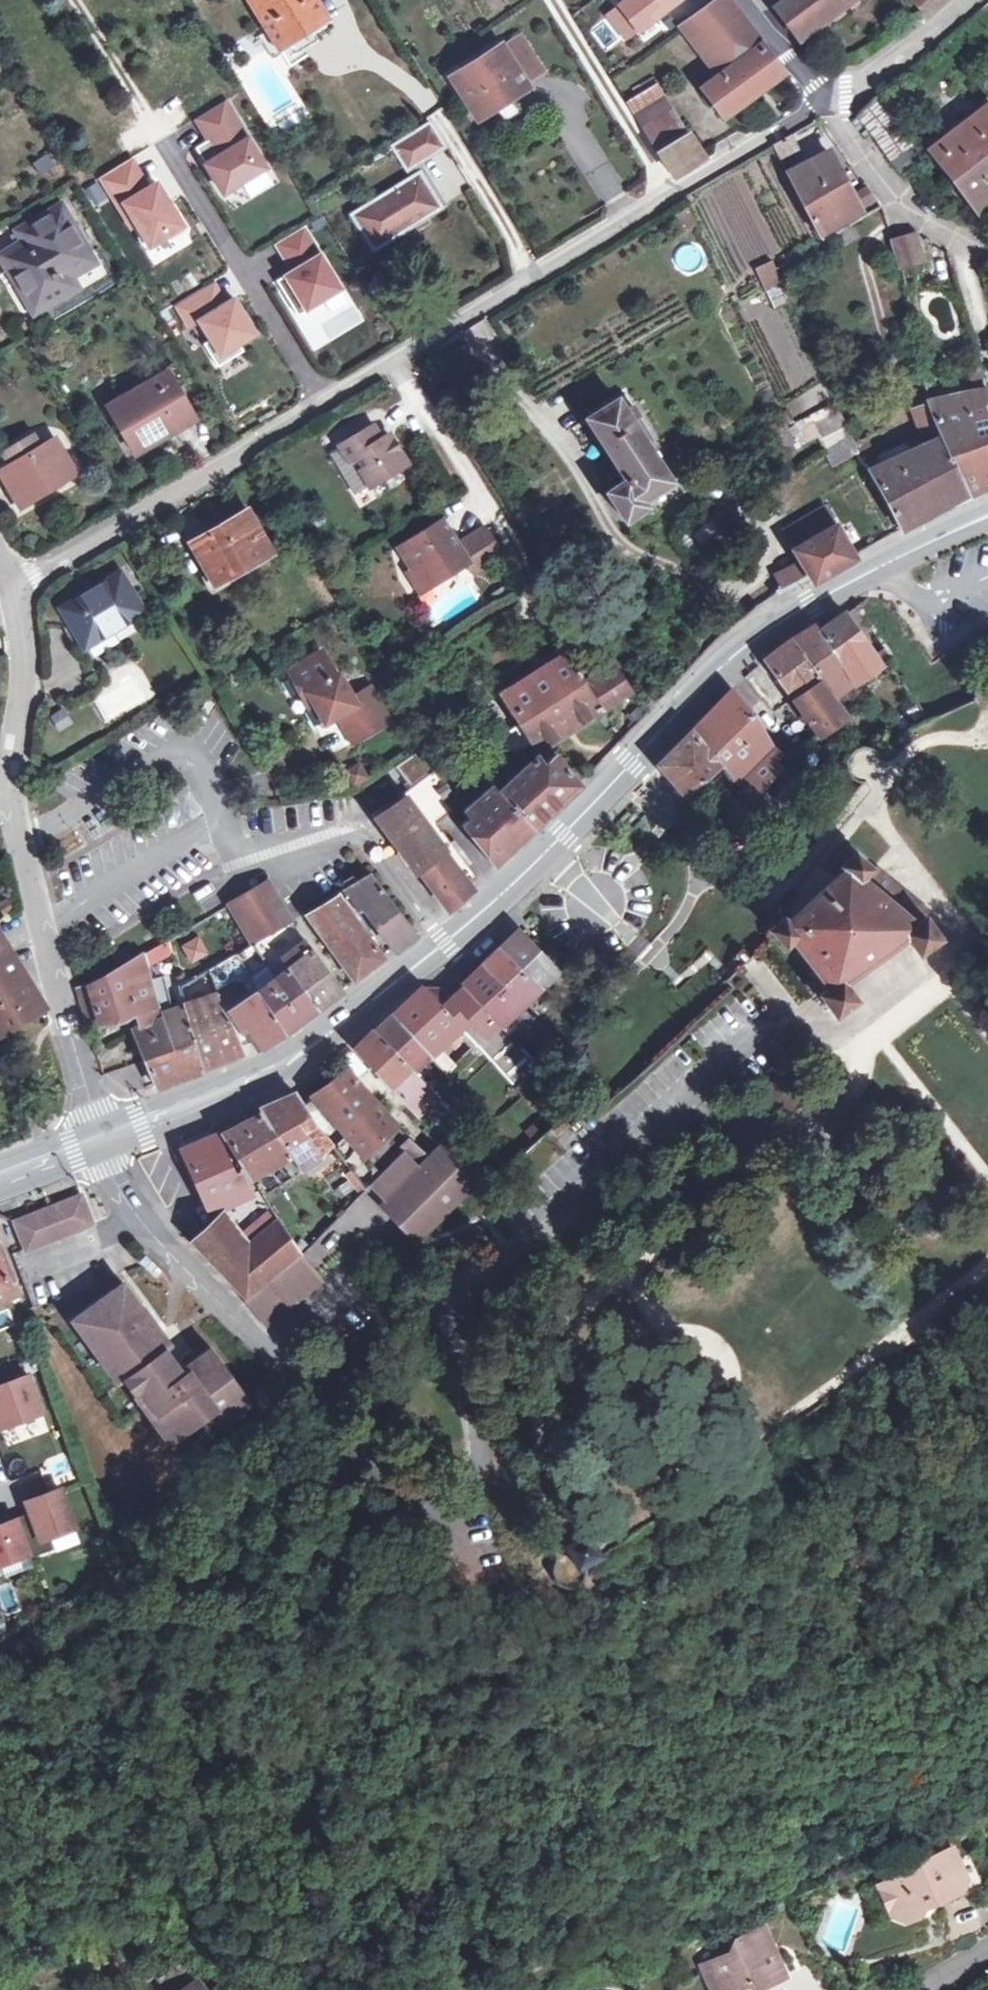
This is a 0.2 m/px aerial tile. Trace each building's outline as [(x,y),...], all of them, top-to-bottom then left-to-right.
[(282,56),(332,26),(316,0),(247,0),(282,56)] [(605,15),(626,42),(682,0),(625,0),(605,15)] [(728,0),(717,0),(687,22),(679,28),(718,80),(702,92),(723,118),(784,73),(728,0)] [(783,0),(775,7),(797,36),(836,6),(844,0),(784,0),(783,0)] [(926,14),(943,0),(914,0),(926,14)] [(525,85),(542,74),(518,36),(501,47),(525,85)] [(500,46),(453,77),(480,118),(527,88),(500,46)] [(623,69),(611,76),(615,83),(627,77),(623,69)] [(657,83),(624,104),(634,120),(670,177),(671,180),(701,161),(661,98),(665,96),(657,83)] [(917,161),(876,99),(857,117),(901,174),(917,161)] [(264,169),(224,102),(195,119),(208,141),(195,149),(223,194),(264,169)] [(987,199),(987,103),(928,150),(975,209),(987,199)] [(406,173),(413,168),(418,165),(443,150),(428,125),(391,147),(406,173)] [(773,146),(779,159),(795,150),(788,137),(773,146)] [(820,235),(859,212),(826,151),(786,172),(820,235)] [(140,182),(127,161),(100,177),(130,227),(136,224),(149,246),(182,226),(156,184),(147,189),(142,180),(140,182)] [(428,192),(432,190),(422,173),(418,165),(413,168),(418,176),(428,192)] [(428,192),(418,176),(351,217),(371,251),(405,231),(402,225),(421,213),(424,219),(443,207),(432,190),(428,192)] [(93,204),(105,198),(97,181),(84,187),(93,204)] [(856,194),(869,208),(879,200),(866,185),(856,194)] [(85,252),(60,208),(16,233),(21,243),(0,256),(0,263),(6,273),(13,268),(28,292),(20,297),(31,314),(61,295),(48,273),(85,252)] [(302,228),(274,245),(282,257),(310,240),(302,228)] [(913,234),(894,239),(902,267),(921,262),(913,234)] [(310,240),(282,257),(291,272),(283,277),(287,284),(279,289),(296,317),(340,290),(310,240)] [(48,273),(61,295),(73,288),(67,278),(91,263),(85,252),(48,273)] [(774,260),(755,266),(762,289),(781,284),(774,260)] [(13,268),(6,273),(20,297),(28,292),(13,268)] [(283,277),(275,282),(279,289),(287,284),(283,277)] [(212,283),(204,287),(217,308),(224,303),(212,283)] [(204,287),(173,306),(187,328),(196,322),(208,340),(201,344),(215,367),(241,352),(237,345),(254,335),(232,299),(224,303),(217,308),(204,287)] [(168,422),(174,432),(195,419),(167,372),(106,408),(128,446),(168,422)] [(987,489),(987,411),(986,405),(987,404),(987,399),(986,390),(927,403),(939,440),(939,441),(968,498),(987,489)] [(625,522),(647,508),(642,502),(670,484),(617,399),(584,420),(625,482),(606,494),(625,522)] [(939,440),(927,403),(912,411),(925,446),(939,440)] [(134,455),(174,432),(168,422),(128,446),(134,455)] [(413,464),(395,435),(386,440),(377,425),(345,446),(355,460),(358,458),(377,487),(413,464)] [(0,474),(0,475),(19,507),(73,473),(54,440),(39,450),(32,437),(2,455),(10,467),(0,474)] [(939,440),(925,446),(877,468),(874,461),(865,466),(901,532),(968,498),(939,441),(939,440)] [(854,445),(865,466),(874,461),(864,441),(854,445)] [(814,583),(855,560),(856,559),(827,510),(810,521),(820,534),(794,551),(814,583)] [(215,593),(238,580),(235,575),(274,553),(250,512),(193,545),(211,575),(206,578),(215,593)] [(402,549),(417,571),(425,567),(437,587),(471,566),(478,576),(505,558),(488,531),(460,548),(444,523),(402,549)] [(425,567),(417,571),(411,575),(424,595),(437,587),(425,567)] [(119,605),(133,597),(119,574),(59,609),(81,645),(110,627),(113,633),(129,623),(119,605)] [(143,614),(133,597),(119,605),(129,623),(143,614)] [(833,700),(855,685),(881,667),(845,614),(819,631),(813,626),(789,642),(762,661),(791,699),(817,731),(812,734),(815,740),(823,736),(847,719),(833,700)] [(594,667),(580,646),(539,672),(535,664),(502,684),(507,691),(500,695),(519,724),(503,734),(514,750),(530,740),(537,752),(632,692),(610,666),(606,659),(594,667)] [(379,729),(359,694),(350,699),(337,676),(333,678),(320,656),(288,674),(302,698),(308,695),(313,692),(317,700),(312,703),(325,724),(336,718),(352,744),(379,729)] [(359,694),(379,729),(389,723),(369,689),(359,694)] [(749,803),(784,769),(777,761),(782,755),(769,745),(766,739),(750,711),(730,691),(702,720),(689,733),(661,761),(689,792),(690,791),(699,801),(700,800),(727,776),(731,782),(749,803)] [(313,692),(308,695),(312,703),(317,700),(313,692)] [(51,716),(60,731),(73,723),(64,708),(51,716)] [(498,793),(533,828),(577,786),(578,785),(568,773),(550,751),(540,762),(535,756),(498,793)] [(344,775),(353,787),(366,779),(358,767),(344,775)] [(414,868),(435,894),(448,912),(474,891),(467,883),(474,877),(450,844),(440,830),(454,819),(454,818),(441,799),(452,791),(442,774),(439,769),(399,796),(402,801),(376,818),(405,856),(414,868)] [(533,828),(498,793),(496,791),(469,814),(475,824),(466,833),(497,871),(537,832),(533,828)] [(871,869),(854,854),(840,865),(842,868),(786,920),(783,916),(769,929),(784,947),(791,941),(827,988),(819,994),(834,1016),(856,1000),(843,983),(906,937),(909,942),(918,955),(940,939),(925,917),(928,914),(872,868),(871,869)] [(415,938),(381,892),(383,891),(372,875),(342,892),(357,912),(362,908),(395,952),(415,938)] [(229,906),(253,945),(287,925),(291,923),(269,884),(229,906)] [(383,960),(364,934),(335,896),(305,914),(335,957),(353,983),(371,970),(383,960)] [(0,903),(0,910),(3,915),(16,906),(10,897),(0,903)] [(490,922),(483,929),(490,937),(497,930),(490,922)] [(304,954),(287,925),(253,945),(268,967),(274,977),(286,968),(304,954)] [(490,937),(483,929),(476,935),(490,950),(497,943),(490,937)] [(555,985),(562,978),(556,970),(519,932),(501,948),(483,965),(462,985),(462,987),(422,990),(420,988),(401,1006),(391,1016),(373,1032),(354,1050),(391,1090),(416,1116),(436,1098),(429,1090),(413,1073),(430,1058),(440,1048),(459,1030),(512,1089),(530,1073),(534,1077),(541,1069),(499,1024),(511,1012),(519,1005),(538,987),(548,977),(555,985)] [(198,935),(179,945),(190,964),(209,954),(198,935)] [(41,1010),(4,952),(0,945),(0,1036),(41,1010)] [(268,967),(253,945),(238,954),(209,970),(202,974),(208,987),(215,984),(217,990),(232,981),(248,981),(250,980),(268,967)] [(286,968),(274,977),(255,992),(234,1006),(263,1048),(284,1033),(302,1020),(316,1010),(340,992),(309,949),(304,954),(286,968)] [(184,1004),(183,1003),(171,1008),(162,976),(151,979),(144,954),(86,986),(74,991),(77,1001),(86,1029),(134,1015),(137,1028),(131,1030),(144,1062),(155,1088),(202,1070),(200,1065),(241,1049),(228,1024),(225,1025),(217,1009),(211,1011),(207,997),(202,999),(184,1004)] [(184,1004),(202,999),(195,978),(179,987),(183,1003),(184,1004)] [(578,994),(562,978),(555,985),(550,990),(565,1006),(578,994)] [(215,984),(208,987),(213,999),(219,996),(217,990),(215,984)] [(534,1021),(519,1005),(511,1012),(525,1028),(534,1021)] [(553,1028),(546,1034),(554,1042),(560,1036),(553,1028)] [(440,1048),(430,1058),(451,1082),(462,1073),(440,1048)] [(346,1072),(312,1096),(364,1156),(372,1149),(376,1152),(389,1140),(386,1136),(396,1127),(346,1072)] [(320,1134),(293,1093),(258,1110),(260,1114),(220,1134),(250,1179),(278,1164),(291,1180),(304,1173),(299,1166),(330,1146),(320,1134)] [(208,1215),(251,1195),(238,1173),(233,1175),(214,1137),(181,1152),(208,1215)] [(419,1169),(428,1159),(408,1138),(398,1148),(401,1151),(419,1169)] [(441,1146),(428,1159),(419,1169),(385,1202),(381,1206),(416,1242),(477,1183),(441,1146)] [(495,1161),(503,1169),(515,1157),(507,1149),(495,1161)] [(368,1185),(385,1202),(419,1169),(401,1151),(368,1185)] [(81,1196),(15,1222),(26,1250),(92,1224),(81,1196)] [(260,1234),(252,1241),(248,1243),(230,1225),(221,1214),(190,1244),(220,1275),(244,1300),(266,1326),(321,1281),(301,1255),(296,1248),(277,1220),(268,1228),(260,1217),(252,1224),(260,1234)] [(260,1234),(252,1224),(243,1230),(252,1241),(260,1234)] [(296,1248),(301,1255),(315,1240),(309,1234),(296,1248)] [(14,1283),(0,1248),(0,1288),(14,1283)] [(0,1288),(0,1303),(19,1296),(14,1283),(0,1288)] [(155,1337),(163,1331),(144,1306),(141,1309),(122,1283),(70,1321),(89,1346),(94,1342),(103,1353),(98,1358),(109,1373),(114,1369),(123,1380),(134,1395),(139,1391),(146,1400),(140,1404),(164,1438),(169,1444),(184,1433),(203,1418),(215,1409),(222,1419),(224,1422),(239,1411),(250,1404),(245,1397),(209,1349),(188,1364),(185,1366),(188,1371),(182,1375),(155,1337)] [(10,1341),(31,1335),(24,1312),(3,1318),(10,1341)] [(188,1364),(163,1331),(155,1337),(182,1375),(188,1371),(185,1366),(188,1364)] [(94,1342),(89,1346),(98,1358),(103,1353),(94,1342)] [(118,1384),(123,1380),(114,1369),(109,1373),(118,1384)] [(0,1387),(0,1430),(42,1413),(27,1376),(0,1387)] [(139,1391),(134,1395),(140,1404),(146,1400),(139,1391)] [(215,1409),(203,1418),(210,1428),(222,1419),(215,1409)] [(29,1514),(15,1519),(16,1521),(28,1555),(29,1557),(53,1549),(49,1538),(74,1529),(59,1490),(25,1503),(29,1514)] [(28,1555),(16,1521),(0,1527),(0,1566),(28,1555)] [(49,1538),(53,1549),(77,1540),(74,1529),(49,1538)] [(595,1549),(585,1533),(564,1546),(577,1567),(583,1564),(599,1555),(595,1549)] [(33,1567),(29,1557),(28,1555),(0,1566),(0,1567),(4,1577),(33,1567)] [(5,1615),(20,1608),(9,1583),(0,1587),(0,1604),(5,1615)] [(920,1868),(879,1886),(891,1916),(905,1921),(919,1915),(924,1902),(933,1898),(934,1901),(961,1890),(966,1880),(952,1849),(918,1864),(920,1868)] [(712,1989),(736,1989),(752,1983),(755,1989),(784,1977),(764,1928),(735,1941),(739,1950),(702,1966),(712,1989)] [(196,1981),(182,1989),(202,1989),(196,1981)]
